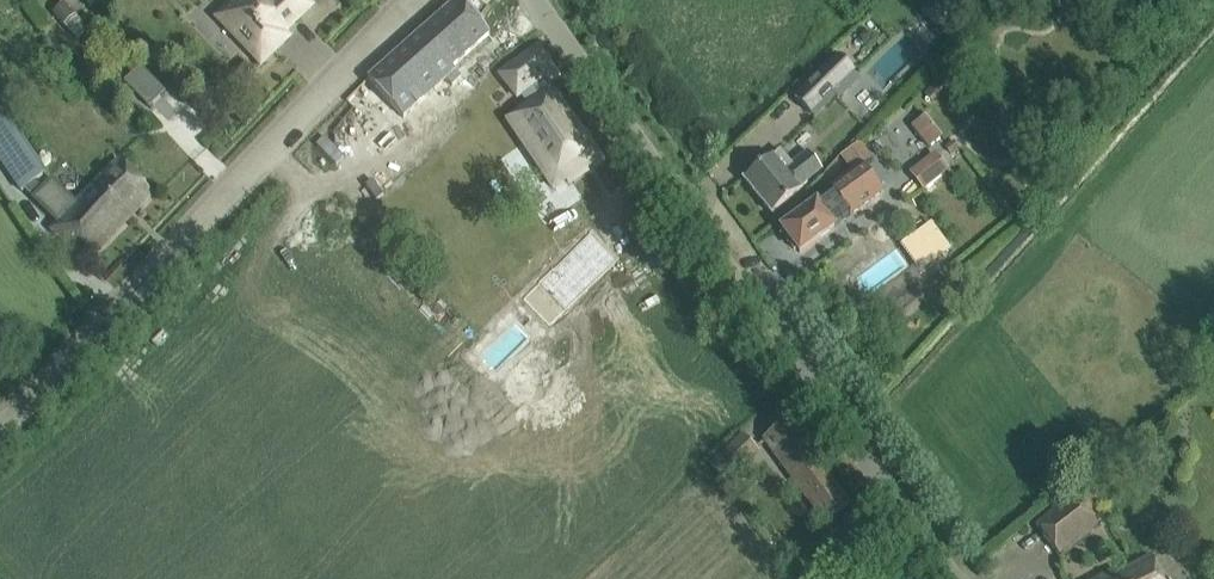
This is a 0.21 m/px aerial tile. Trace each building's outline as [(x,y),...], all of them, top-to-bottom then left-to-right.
[(306,0),(235,0),(217,17),(262,64),(289,38),(284,33),(312,6),(306,0)] [(460,0),(457,0),(369,79),(402,118),(446,79),(452,86),(461,78),(452,67),(491,34),(460,0)] [(77,16),(66,4),(54,15),(77,41),(88,30),(76,16),(77,16)] [(524,111),(555,92),(548,82),(559,76),(540,46),(499,73),(522,108),(524,111)] [(835,59),(795,99),(814,120),(855,80),(835,59)] [(140,65),(123,81),(149,108),(166,92),(140,65)] [(603,161),(555,92),(524,111),(509,120),(552,187),(564,179),(568,185),(584,175),(603,161)] [(22,191),(26,189),(38,181),(44,177),(3,116),(2,117),(0,114),(0,158),(22,191)] [(913,126),(930,148),(943,138),(926,116),(913,126)] [(821,169),(818,165),(830,154),(822,143),(809,154),(808,153),(793,166),(781,150),(774,156),(773,156),(744,180),(773,215),(802,191),(799,187),(821,169)] [(883,192),(877,183),(871,175),(880,169),(871,157),(861,143),(841,157),(852,171),(832,186),(813,200),(816,204),(782,229),(800,253),(835,228),(827,217),(844,205),(851,216),(883,192)] [(911,174),(924,191),(950,170),(937,153),(911,174)] [(153,195),(136,178),(119,162),(77,204),(59,187),(52,194),(38,181),(26,189),(37,199),(40,196),(45,201),(42,204),(61,222),(53,229),(70,246),(87,262),(153,195)] [(578,229),(545,249),(596,330),(629,310),(578,229)] [(850,505),(789,422),(766,440),(827,522),(850,505)] [(758,451),(744,436),(712,467),(726,482),(758,451)] [(1103,528),(1092,514),(1107,502),(1094,485),(1079,497),(1078,495),(1038,525),(1063,558),(1103,528)] [(1099,578),(1165,578),(1153,557),(1122,573),(1119,569),(1099,578)]
